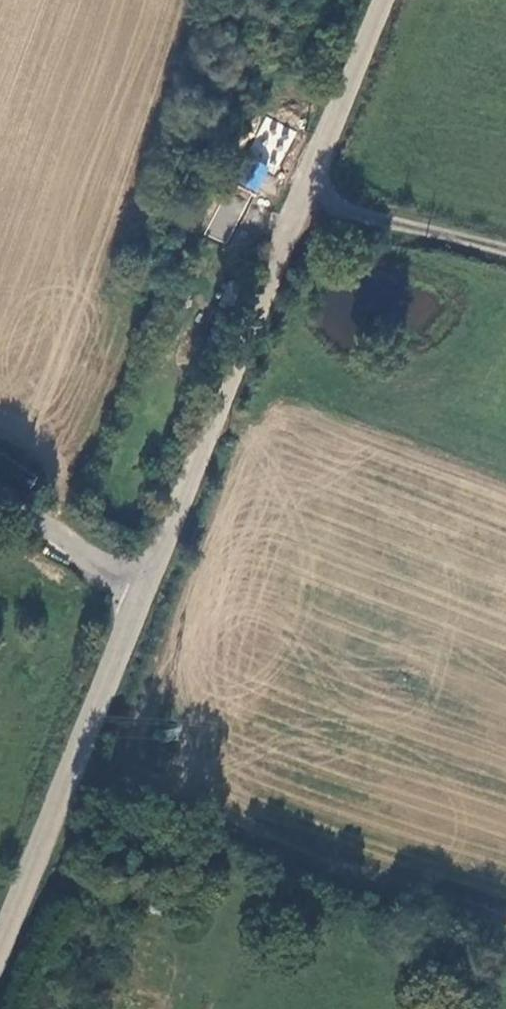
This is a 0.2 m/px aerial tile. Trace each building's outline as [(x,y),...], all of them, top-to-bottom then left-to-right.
[(306,116),(276,103),(270,116),(300,130),(306,116)] [(205,234),(226,245),(265,168),(243,157),(205,234)]
